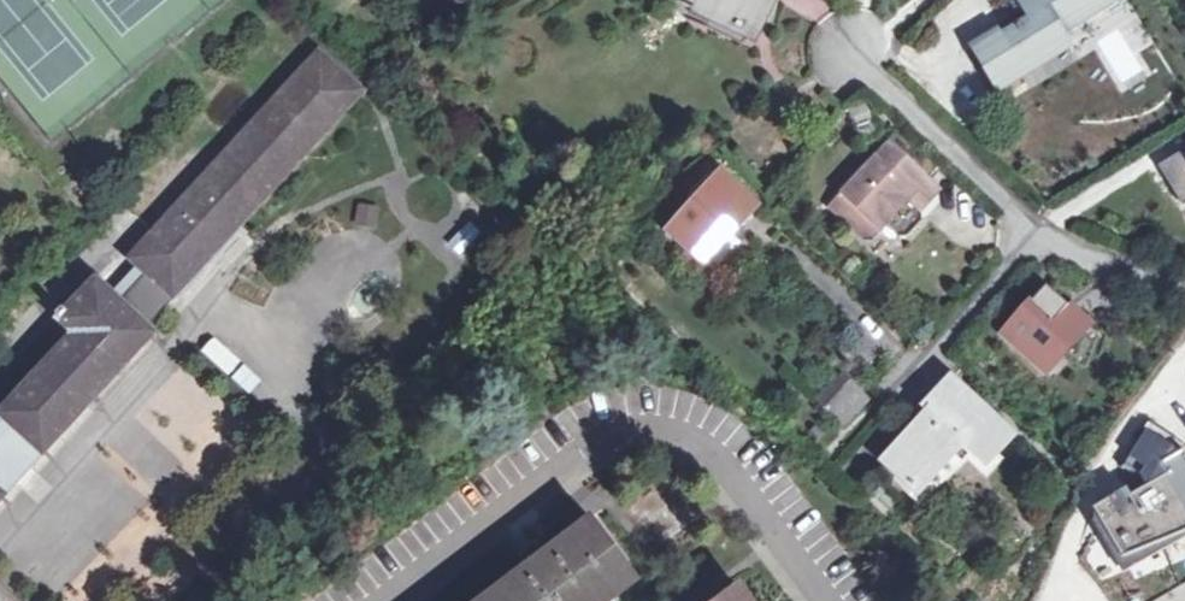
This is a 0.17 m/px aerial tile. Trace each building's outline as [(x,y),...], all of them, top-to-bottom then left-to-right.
[(751,34),(765,4),(767,0),(682,0),(688,3),(751,34)] [(1029,21),(1001,37),(998,33),(970,49),(998,93),(1072,48),(1062,33),(1116,1),(1115,0),(1016,0),(1029,21)] [(51,360),(94,400),(154,334),(145,326),(363,91),(320,54),(131,258),(139,266),(110,296),(95,283),(65,316),(61,313),(57,319),(74,335),(51,360)] [(926,182),(889,147),(830,210),(859,238),(874,238),(884,227),(897,239),(906,239),(920,224),(920,216),(918,214),(907,203),(926,182)] [(1158,167),(1183,207),(1184,206),(1184,152),(1184,151),(1158,167)] [(686,197),(694,204),(719,177),(711,170),(686,197)] [(719,177),(694,204),(668,232),(704,266),(726,241),(732,234),(754,208),(719,176),(719,177)] [(926,182),(907,203),(918,214),(937,193),(926,182)] [(1085,328),(1045,292),(1005,335),(1046,372),(1085,328)] [(207,338),(197,355),(230,373),(240,357),(207,338)] [(45,454),(94,400),(51,360),(3,414),(12,422),(11,423),(45,454)] [(867,401),(837,376),(813,402),(841,428),(867,401)] [(916,496),(963,446),(986,468),(1013,439),(949,381),(922,410),(927,415),(882,465),(894,476),(916,496)] [(11,423),(12,422),(3,414),(0,411),(0,434),(11,423)] [(1174,490),(1168,480),(1174,477),(1171,452),(1143,435),(1123,471),(1142,482),(1148,492),(1133,500),(1127,492),(1094,511),(1123,562),(1184,532),(1184,483),(1174,490)] [(596,521),(489,600),(611,600),(640,579),(596,521)] [(1083,547),(1095,582),(1116,575),(1104,540),(1083,547)] [(1154,600),(1184,600),(1184,585),(1154,600)] [(722,600),(752,600),(741,587),(722,600)]
